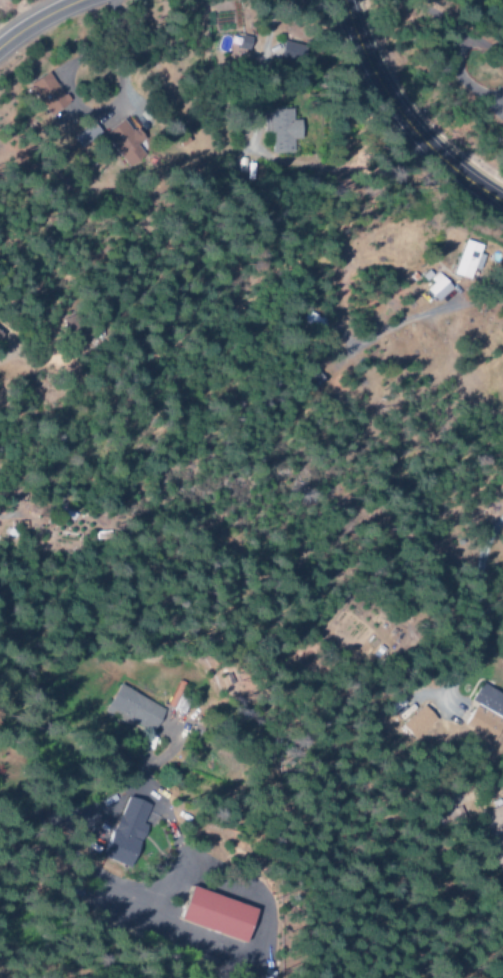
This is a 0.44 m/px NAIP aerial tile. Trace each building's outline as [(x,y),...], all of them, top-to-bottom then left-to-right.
[(242,36),(219,36),(218,57),(241,57),(242,36)] [(65,104),(43,72),(24,85),(46,116),(65,104)] [(288,154),(288,138),(295,138),(295,121),(286,121),(286,110),(265,110),(265,117),(259,117),(259,135),(267,134),(267,154),(288,154)] [(122,168),(139,155),(114,122),(97,135),(122,168)] [(475,246),(458,241),(448,275),(468,281),(475,257),(472,256),(475,246)] [(448,289),(435,275),(420,289),(433,303),(448,289)] [(161,712),(115,684),(100,710),(146,737),(161,712)] [(501,722),(502,723),(502,698),(476,684),(468,701),(472,704),(461,727),(492,742),(501,722)] [(396,727),(410,742),(433,722),(419,706),(396,727)] [(97,858),(125,869),(141,826),(138,825),(145,806),(121,797),(97,858)] [(488,850),(487,850),(501,883),(502,882),(502,819),(498,806),(474,815),(488,850)] [(185,888),(174,923),(243,944),(254,909),(185,888)]
